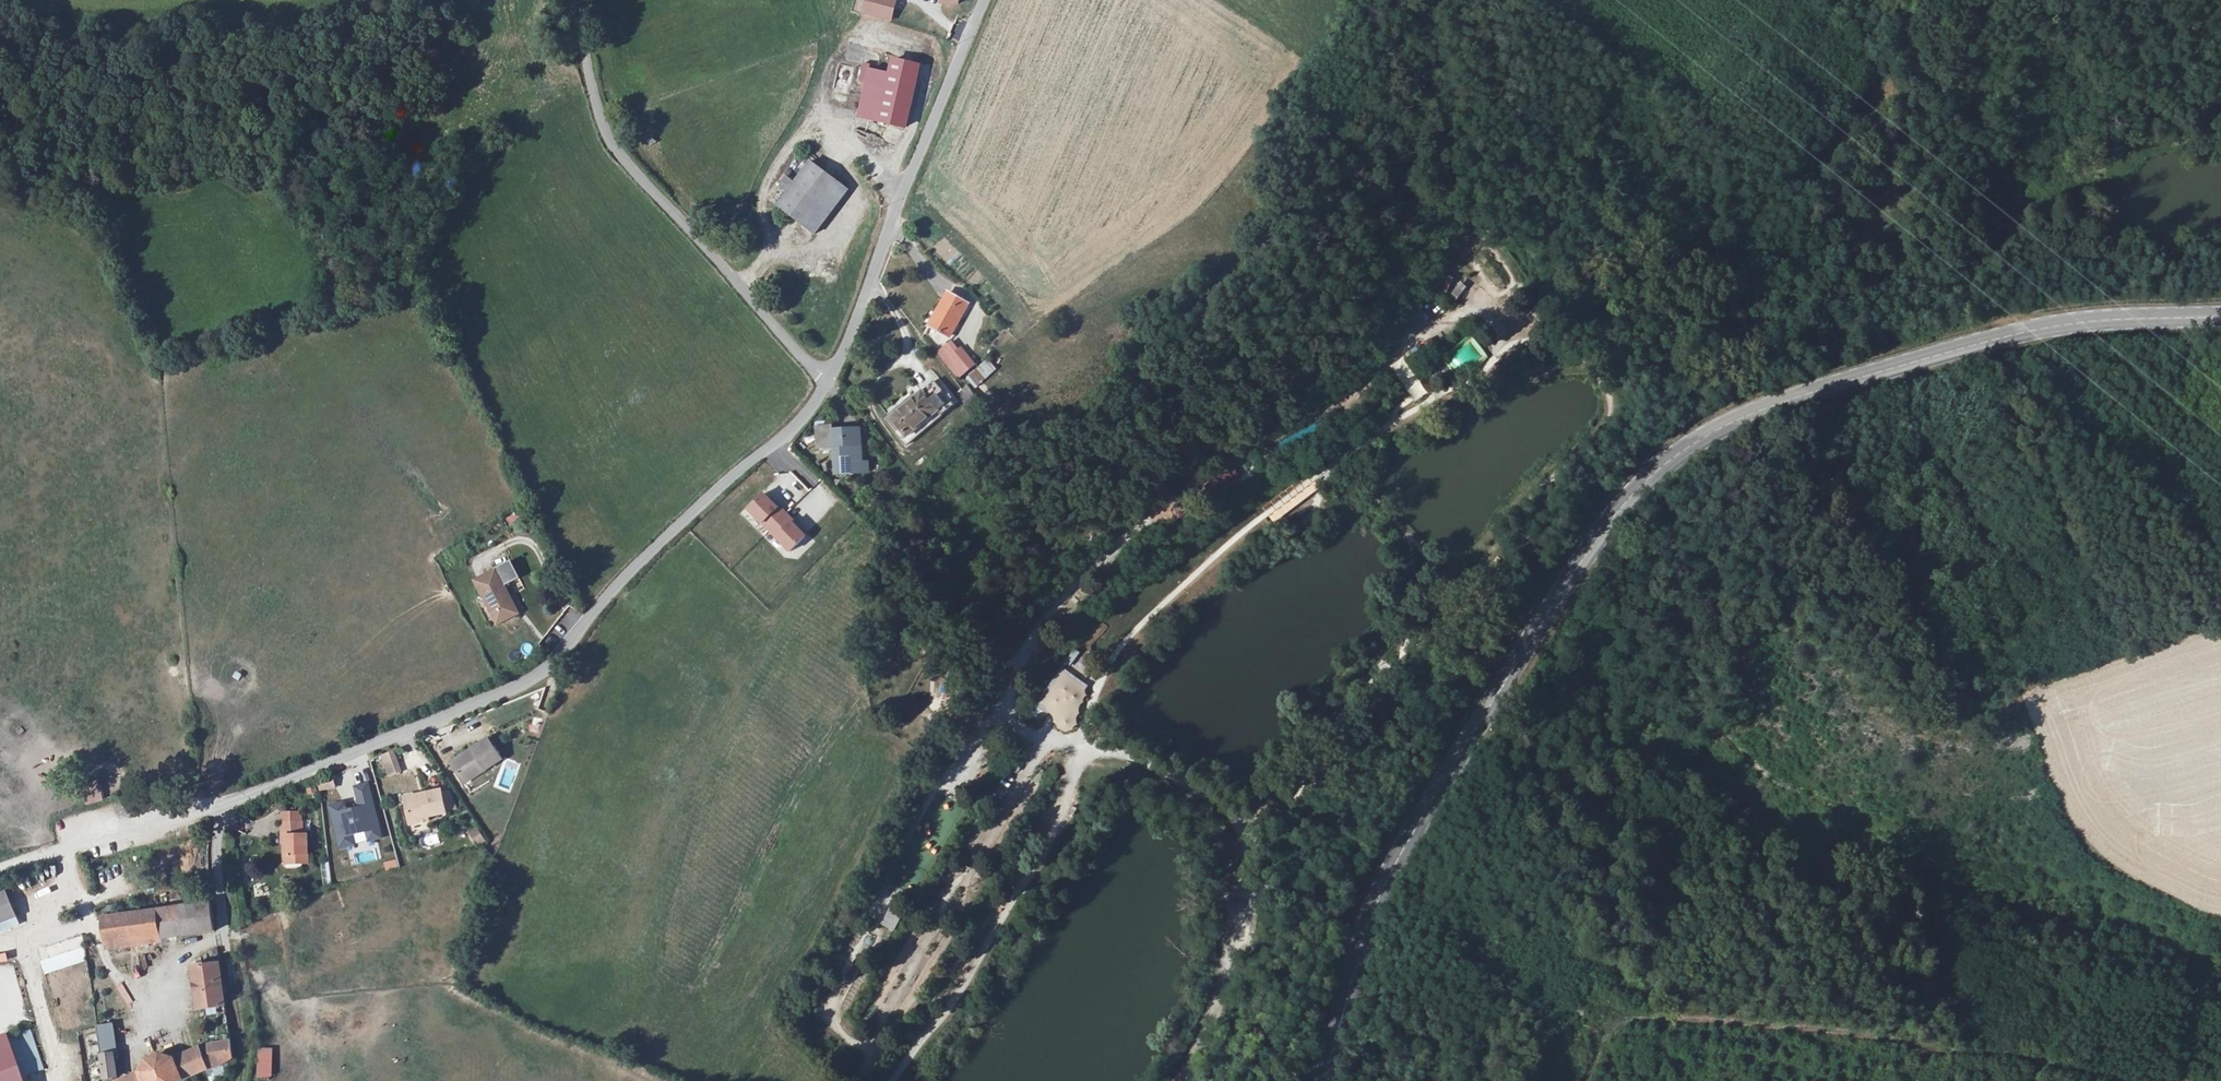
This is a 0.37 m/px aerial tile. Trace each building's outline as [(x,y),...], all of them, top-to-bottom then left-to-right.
[(865,12),(893,20),(898,0),(868,0),(865,12)] [(892,74),(880,118),(889,122),(909,127),(926,68),(921,67),(895,61),(892,74)] [(880,118),(892,74),(864,67),(861,79),(867,82),(859,114),(880,118)] [(812,161),(778,206),(817,235),(851,190),(812,161)] [(1434,286),(1444,292),(1454,276),(1444,270),(1434,286)] [(950,291),(931,323),(951,335),(969,303),(950,291)] [(962,376),(972,367),(958,351),(948,360),(962,376)] [(1411,403),(1425,396),(1407,356),(1393,363),(1411,403)] [(965,378),(974,389),(996,368),(986,358),(965,378)] [(940,383),(892,420),(907,441),(956,403),(940,383)] [(965,385),(960,390),(969,398),(973,393),(965,385)] [(839,444),(840,475),(868,474),(865,430),(838,432),(837,422),(815,423),(816,446),(839,444)] [(778,504),(770,498),(764,491),(748,507),(770,528),(787,510),(779,503),(778,504)] [(770,498),(778,504),(779,503),(772,496),(770,498)] [(770,528),(791,549),(807,532),(800,526),(793,519),(794,517),(787,510),(770,528)] [(793,519),(800,526),(801,524),(794,517),(793,519)] [(1110,567),(1124,559),(1119,550),(1105,559),(1110,567)] [(499,569),(479,579),(500,621),(520,611),(506,585),(522,577),(513,560),(498,567),(499,569)] [(1068,670),(1063,677),(1079,688),(1084,681),(1068,670)] [(1063,677),(1040,709),(1056,720),(1079,688),(1063,677)] [(487,766),(490,770),(501,762),(487,740),(453,761),(464,778),(487,766)] [(402,769),(394,751),(382,756),(389,775),(402,769)] [(468,784),(490,770),(487,766),(464,778),(468,784)] [(320,790),(340,787),(337,776),(319,784),(320,787),(320,790)] [(83,782),(86,803),(103,801),(100,779),(83,782)] [(329,802),(339,843),(380,833),(367,780),(355,783),(360,803),(345,807),(343,798),(329,802)] [(415,810),(409,812),(414,826),(437,819),(436,814),(451,810),(444,788),(428,792),(429,795),(421,798),(421,794),(412,796),(415,810)] [(412,796),(404,798),(409,812),(415,810),(412,796)] [(86,814),(76,816),(79,825),(88,823),(86,814)] [(303,820),(282,821),(282,832),(288,831),(289,850),(310,850),(308,830),(304,830),(303,820)] [(476,846),(486,840),(477,826),(468,832),(476,846)] [(175,847),(176,862),(194,862),(194,846),(175,847)] [(310,850),(289,850),(289,860),(310,859),(310,850)] [(384,862),(386,871),(400,867),(398,859),(384,862)] [(0,896),(0,924),(19,916),(8,892),(0,896)] [(207,900),(103,916),(108,946),(213,930),(207,900)] [(879,924),(892,932),(901,917),(888,909),(879,924)] [(39,946),(40,956),(80,950),(78,940),(39,946)] [(83,946),(40,960),(45,974),(88,960),(83,946)] [(229,1005),(220,952),(211,952),(214,966),(196,969),(203,1009),(229,1005)] [(0,1042),(0,1080),(24,1080),(9,1039),(0,1042)] [(227,1058),(235,1053),(233,1040),(209,1044),(212,1055),(226,1052),(227,1058)] [(273,1078),(273,1047),(258,1047),(257,1078),(273,1078)] [(177,1062),(186,1080),(213,1068),(204,1051),(177,1062)] [(150,1080),(186,1080),(177,1062),(173,1054),(144,1066),(148,1075),(150,1080)] [(105,1055),(109,1079),(119,1079),(116,1055),(105,1055)]
